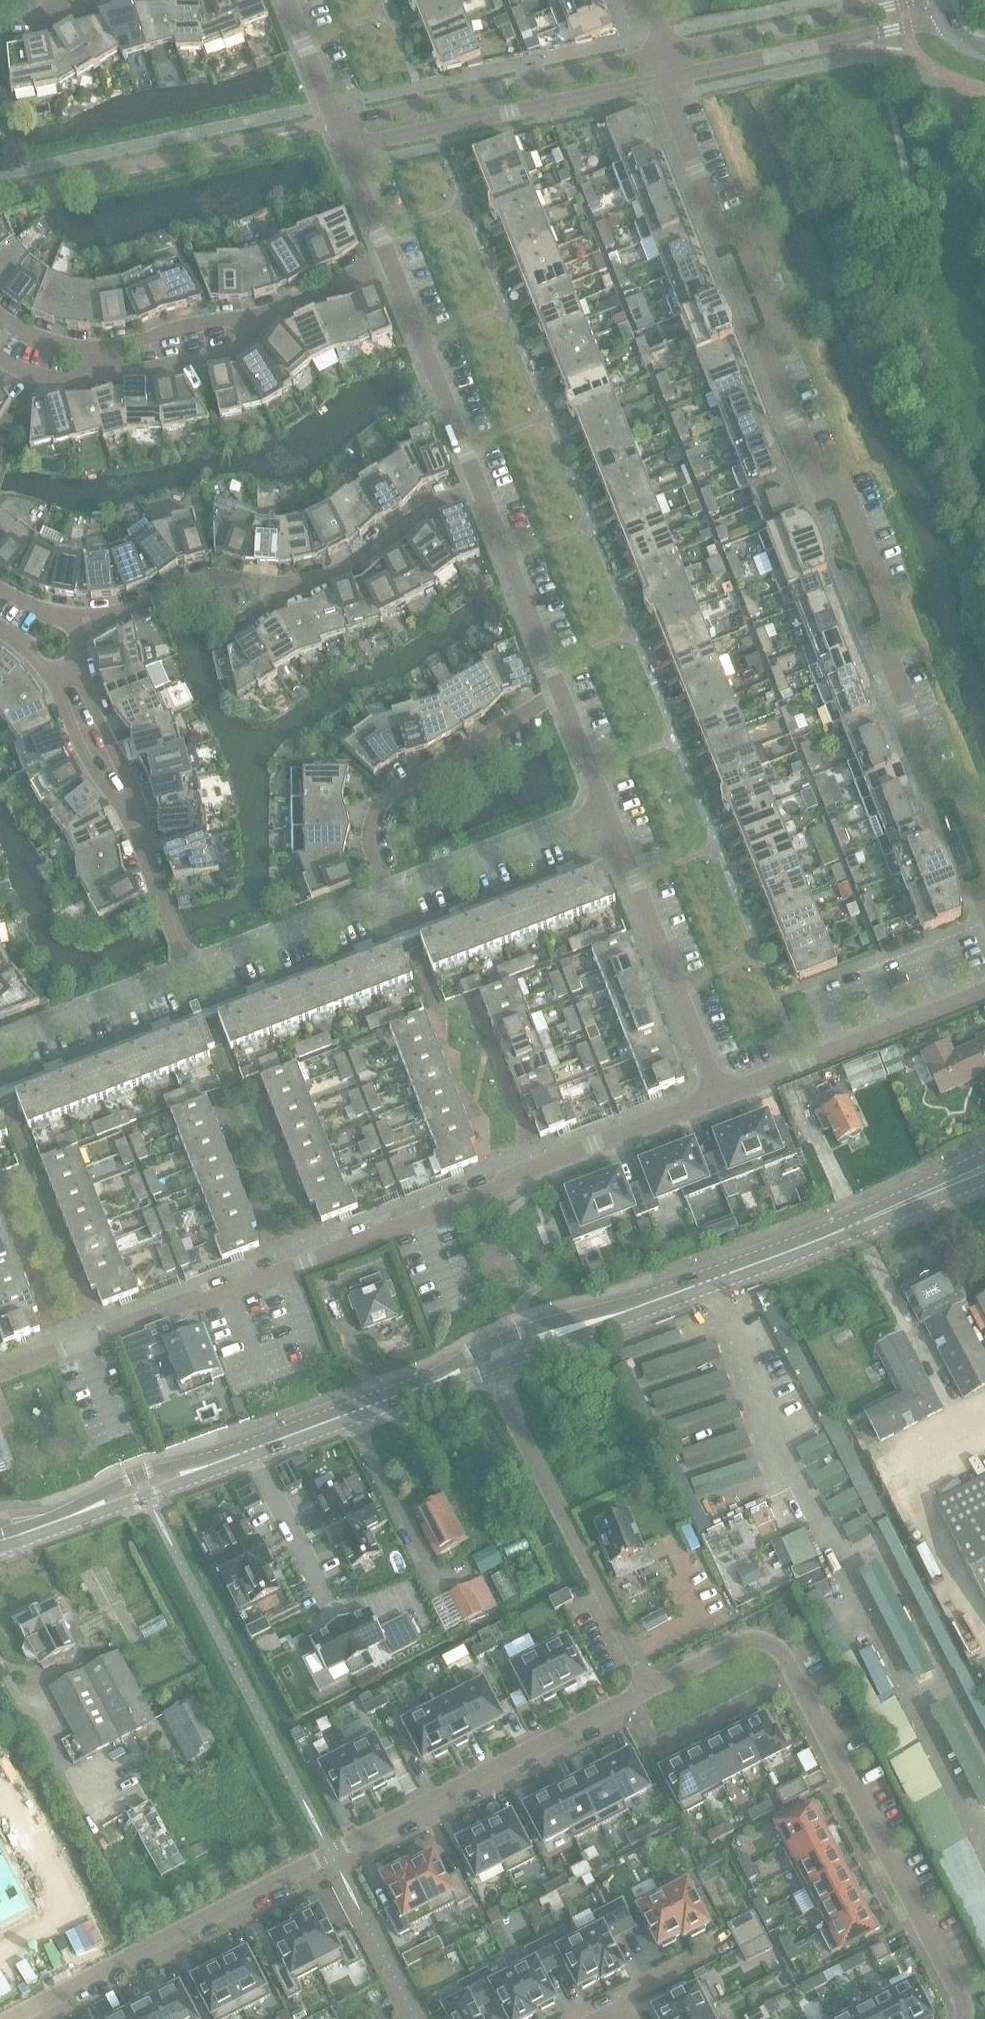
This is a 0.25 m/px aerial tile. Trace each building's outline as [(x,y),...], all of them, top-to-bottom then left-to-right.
[(230,0),(210,0),(201,4),(202,49),(203,49),(223,41),(224,43),(245,35),(242,29),(241,29),(230,0)] [(242,29),(269,18),(262,0),(230,0),(241,29),(242,29)] [(415,12),(416,11),(420,20),(423,19),(460,4),(458,0),(418,0),(409,3),(410,5),(411,7),(413,10),(415,12)] [(503,8),(500,0),(491,0),(495,11),(503,8)] [(560,7),(568,26),(605,11),(605,10),(606,6),(605,3),(603,0),(577,0),(560,7)] [(175,43),(177,50),(202,49),(201,4),(179,4),(179,6),(164,6),(175,43)] [(460,4),(423,19),(420,20),(427,38),(467,22),(460,4)] [(175,43),(164,6),(136,7),(135,7),(148,51),(175,43)] [(124,58),(148,51),(135,7),(114,14),(115,15),(101,19),(121,52),(120,52),(124,58)] [(517,24),(526,20),(521,8),(512,11),(517,24)] [(605,11),(568,26),(575,45),(593,42),(591,39),(613,31),(612,29),(613,25),(612,22),(611,19),(608,18),(605,11)] [(497,30),(511,25),(507,16),(494,21),(497,30)] [(96,67),(120,52),(121,52),(101,19),(72,28),(96,67)] [(526,20),(517,24),(522,36),(531,32),(526,20)] [(427,38),(429,44),(434,56),(474,40),(467,22),(427,38)] [(501,30),(507,43),(516,39),(511,26),(501,30)] [(78,78),(96,67),(72,28),(48,43),(57,88),(58,88),(58,87),(76,76),(78,78)] [(524,43),(528,52),(537,48),(533,39),(524,43)] [(441,75),(444,74),(467,65),(469,68),(484,65),(483,64),(474,40),(434,56),(441,75)] [(57,88),(48,43),(8,51),(12,94),(14,94),(35,89),(36,92),(57,88)] [(615,145),(652,130),(649,123),(650,120),(650,117),(648,114),(645,113),(644,110),(623,119),(621,115),(604,119),(605,120),(615,145)] [(652,130),(615,145),(622,164),(659,149),(657,142),(657,139),(657,136),(655,133),(652,131),(652,130)] [(473,156),(474,160),(475,163),(480,175),(521,159),(513,139),(497,142),(499,146),(473,156)] [(571,162),(580,158),(576,146),(566,149),(571,162)] [(659,149),(622,164),(613,168),(620,187),(629,183),(667,168),(664,161),(665,158),(665,155),(663,152),(660,150),(659,149)] [(557,165),(565,162),(560,150),(552,153),(557,165)] [(580,158),(571,162),(576,174),(585,171),(580,158)] [(480,175),(487,193),(528,177),(521,159),(480,175)] [(667,168),(629,183),(620,187),(627,206),(637,202),(674,187),(671,180),(672,177),(672,174),(670,171),(667,169),(667,168)] [(562,184),(571,180),(568,170),(558,174),(562,184)] [(487,193),(491,202),(489,202),(489,204),(489,206),(490,208),(490,210),(491,212),(535,195),(528,177),(487,193)] [(586,200),(595,196),(590,184),(581,188),(586,200)] [(674,187),(637,202),(644,221),(682,206),(679,199),(680,196),(680,193),(678,190),(675,189),(674,187)] [(569,203),(579,199),(575,189),(565,193),(569,203)] [(498,220),(502,229),(542,213),(535,195),(491,212),(492,214),(493,216),(494,218),(495,219),(497,221),(498,220)] [(595,196),(586,200),(591,212),(600,209),(595,196)] [(578,219),(586,216),(581,205),(573,208),(578,219)] [(682,206),(644,221),(652,240),(689,225),(686,218),(687,215),(687,212),(685,209),(682,208),(682,206)] [(318,223),(334,265),(359,248),(345,212),(318,223)] [(502,229),(503,232),(509,247),(549,231),(542,213),(502,229)] [(15,242),(5,218),(0,221),(0,254),(15,242)] [(601,238),(610,234),(605,222),(596,225),(601,238)] [(334,265),(318,223),(298,231),(299,233),(286,238),(285,236),(284,237),(308,276),(334,265)] [(584,238),(593,235),(588,223),(580,226),(584,238)] [(689,225),(652,240),(659,259),(697,244),(694,237),(695,234),(694,231),(693,228),(690,226),(689,225)] [(509,247),(510,250),(516,265),(556,249),(549,231),(509,247)] [(610,234),(601,238),(606,250),(615,247),(610,234)] [(308,276),(284,237),(263,250),(276,293),(277,293),(277,292),(288,286),(289,287),(308,276)] [(240,256),(241,302),(255,298),(255,299),(276,293),(263,250),(260,240),(238,247),(241,256),(240,256)] [(31,260),(15,242),(0,254),(0,293),(3,296),(4,297),(31,260)] [(697,244),(659,259),(667,278),(704,263),(701,256),(702,253),(702,250),(700,247),(697,245),(697,244)] [(516,265),(517,268),(523,283),(563,267),(556,249),(516,265)] [(186,274),(180,262),(177,250),(152,256),(155,268),(166,312),(187,307),(187,305),(200,302),(200,303),(202,302),(197,293),(186,274)] [(241,302),(240,256),(218,257),(218,260),(197,260),(195,261),(211,303),(241,302)] [(599,273),(607,270),(603,258),(594,261),(599,273)] [(50,275),(31,260),(4,297),(21,310),(22,309),(33,316),(33,317),(34,317),(50,275)] [(616,276),(625,272),(620,260),(611,263),(616,276)] [(704,263),(667,278),(674,297),(712,282),(709,275),(710,272),(709,269),(707,266),(705,264),(704,263)] [(530,301),(533,299),(570,285),(563,267),(523,283),(530,301)] [(122,282),(140,324),(166,312),(155,268),(155,270),(142,276),(141,273),(122,282)] [(202,290),(194,270),(186,274),(197,293),(202,290)] [(625,272),(616,276),(621,288),(630,285),(625,272)] [(69,329),(73,283),(50,275),(34,317),(54,325),(55,324),(67,328),(67,329),(69,329)] [(606,291),(614,288),(614,287),(610,275),(601,279),(606,291)] [(140,324),(122,282),(98,286),(105,331),(126,328),(126,326),(140,324)] [(712,282),(674,297),(666,300),(674,319),(682,316),(719,301),(716,294),(717,291),(717,288),(715,285),(712,283),(712,282)] [(98,286),(73,283),(69,329),(90,331),(90,330),(103,331),(105,331),(98,286)] [(530,301),(537,319),(577,303),(570,285),(533,299),(530,301)] [(349,302),(358,347),(359,347),(359,344),(371,339),(372,342),(393,334),(376,291),(349,302)] [(621,306),(618,298),(606,302),(607,303),(610,311),(621,306)] [(631,314),(640,310),(635,298),(626,301),(631,314)] [(719,301),(682,316),(689,335),(732,318),(731,315),(729,312),(727,310),(725,307),(722,304),(719,301)] [(358,347),(349,302),(328,306),(328,308),(315,311),(315,310),(314,311),(334,352),(358,347)] [(537,319),(538,321),(544,336),(584,321),(577,303),(537,319)] [(640,310),(631,314),(636,326),(645,323),(640,310)] [(282,328),(312,363),(334,352),(314,311),(294,320),(295,322),(282,328)] [(628,324),(625,316),(612,321),(616,329),(628,324)] [(732,318),(689,335),(697,354),(734,339),(734,337),(735,334),(735,331),(734,328),(734,324),(733,321),(732,318)] [(544,336),(545,339),(551,354),(591,338),(584,321),(544,336)] [(265,353),(295,387),(296,386),(291,381),(312,363),(282,328),(265,353)] [(551,354),(552,357),(558,372),(598,356),(591,338),(551,354)] [(640,354),(650,351),(645,338),(635,342),(640,354)] [(697,354),(704,373),(741,358),(741,357),(742,354),(742,351),(740,348),(737,347),(734,339),(697,354)] [(650,351),(640,354),(645,367),(655,363),(650,351)] [(241,368),(264,407),(283,396),(282,394),(293,386),(294,388),(295,387),(265,353),(241,368)] [(558,372),(559,375),(565,390),(605,374),(598,356),(558,372)] [(704,373),(712,392),(749,377),(749,376),(750,373),(749,370),(747,367),(744,366),(741,358),(704,373)] [(264,407),(241,368),(240,368),(212,374),(221,418),(243,414),(242,411),(263,407),(264,407)] [(565,390),(568,399),(567,399),(567,402),(567,404),(567,406),(568,408),(568,409),(612,392),(605,374),(565,390)] [(661,390),(670,387),(665,374),(656,378),(661,390)] [(719,411),(756,396),(756,395),(757,392),(757,389),(755,386),(752,385),(749,377),(712,392),(713,395),(705,398),(711,411),(718,408),(719,411)] [(156,388),(165,432),(186,428),(186,426),(207,422),(209,421),(185,382),(156,388)] [(670,387),(661,390),(666,403),(675,399),(670,387)] [(6,414),(12,404),(0,388),(0,423),(6,414)] [(93,396),(105,440),(128,434),(128,388),(114,392),(113,391),(93,396)] [(165,432),(156,388),(128,388),(128,434),(150,433),(150,431),(163,430),(164,433),(165,432)] [(575,417),(579,426),(619,411),(612,392),(568,409),(569,411),(570,413),(571,415),(572,416),(574,418),(575,417)] [(63,397),(75,441),(102,434),(104,440),(105,440),(93,396),(90,396),(63,397)] [(719,411),(727,430),(764,415),(763,414),(764,411),(764,408),(762,405),(759,404),(756,396),(719,411)] [(75,441),(63,397),(34,405),(34,415),(27,415),(20,434),(32,435),(31,451),(33,451),(33,450),(54,445),(55,447),(75,441)] [(579,426),(586,444),(626,428),(619,411),(579,426)] [(676,428),(685,425),(680,412),(671,416),(676,428)] [(6,414),(0,423),(0,428),(6,432),(12,417),(6,414)] [(727,430),(734,449),(771,434),(771,433),(772,430),(771,427),(770,424),(767,423),(764,415),(727,430)] [(685,425),(676,428),(680,441),(690,437),(685,425)] [(586,444),(587,447),(593,462),(633,446),(626,428),(586,444)] [(734,449),(742,468),(779,453),(778,452),(779,449),(779,446),(777,443),(774,442),(771,434),(734,449)] [(398,449),(422,488),(449,477),(433,435),(412,443),(413,445),(401,450),(399,448),(398,449)] [(593,462),(594,465),(600,480),(640,464),(633,446),(593,462)] [(422,488),(398,449),(397,449),(401,456),(377,470),(401,509),(422,488)] [(682,461),(678,449),(667,454),(671,465),(682,461)] [(690,466),(700,463),(695,450),(686,454),(690,466)] [(749,487),(786,472),(786,471),(787,468),(786,465),(784,462),(782,461),(779,453),(742,468),(732,472),(739,491),(749,487)] [(700,463),(690,466),(695,479),(705,475),(700,463)] [(600,480),(601,483),(606,496),(647,480),(640,464),(600,480)] [(401,509),(377,470),(359,481),(360,484),(349,491),(347,489),(346,490),(377,524),(401,509)] [(749,487),(756,506),(794,491),(793,490),(794,487),(794,484),(792,481),(789,479),(786,472),(749,487)] [(606,496),(608,501),(614,516),(654,500),(647,480),(606,496)] [(689,506),(699,502),(692,485),(682,489),(689,506)] [(705,504),(715,501),(710,488),(700,492),(705,504)] [(377,524),(346,490),(328,506),(348,547),(350,546),(359,537),(360,538),(377,524)] [(794,491),(756,506),(764,526),(802,511),(801,509),(802,506),(801,503),(799,500),(797,499),(794,491)] [(614,516),(615,519),(621,534),(661,518),(654,500),(614,516)] [(715,501),(705,504),(710,517),(720,513),(715,501)] [(699,502),(689,506),(694,516),(703,512),(699,502)] [(328,506),(306,517),(315,562),(317,561),(328,555),(329,556),(348,547),(328,506)] [(243,563),(258,520),(238,513),(237,516),(217,509),(216,509),(214,509),(215,526),(215,541),(215,554),(217,554),(243,563)] [(430,527),(457,564),(480,555),(463,512),(443,521),(443,522),(430,527)] [(38,540),(22,526),(20,528),(3,515),(4,514),(1,513),(0,517),(0,567),(9,575),(38,540)] [(152,529),(178,566),(179,565),(206,558),(194,514),(173,520),(173,522),(153,529),(153,528),(152,529)] [(306,517),(282,522),(279,567),(281,567),(294,564),(294,566),(315,562),(306,517)] [(774,551),(816,535),(815,533),(813,529),(810,525),(807,521),(804,518),(804,517),(758,535),(766,555),(774,551)] [(621,534),(622,536),(628,551),(668,535),(661,518),(621,534)] [(178,566),(152,529),(146,520),(128,532),(132,543),(148,585),(149,585),(160,577),(161,578),(178,566)] [(282,522),(258,520),(243,563),(258,564),(258,566),(279,567),(282,522)] [(215,541),(215,526),(207,526),(209,541),(215,541)] [(411,550),(429,575),(438,587),(434,581),(457,564),(430,527),(411,550)] [(721,543),(730,540),(725,527),(716,531),(721,543)] [(38,540),(9,575),(23,581),(22,582),(42,591),(61,550),(66,538),(45,529),(40,540),(38,540)] [(713,539),(709,529),(700,533),(704,542),(713,539)] [(628,551),(629,554),(635,569),(675,553),(668,535),(628,551)] [(816,535),(774,551),(766,555),(774,574),(824,554),(822,547),(820,541),(816,535)] [(132,543),(109,551),(113,597),(115,597),(115,596),(127,592),(127,593),(148,585),(132,543)] [(715,546),(706,550),(710,560),(719,557),(715,546)] [(77,599),(84,554),(61,550),(42,591),(43,592),(43,591),(56,594),(56,595),(77,599)] [(385,563),(405,604),(424,594),(423,592),(435,586),(436,588),(438,587),(429,575),(411,550),(385,563)] [(109,551),(84,554),(77,599),(78,599),(92,597),(92,599),(113,597),(109,551)] [(635,569),(642,587),(682,571),(675,553),(635,569)] [(731,569),(740,565),(735,553),(726,556),(731,569)] [(789,589),(826,575),(826,574),(826,571),(826,568),(826,564),(825,557),(824,554),(774,574),(772,574),(780,593),(789,589)] [(727,574),(720,557),(708,561),(715,579),(727,574)] [(405,604),(385,563),(362,582),(383,623),(380,616),(405,604)] [(740,565),(731,569),(736,581),(745,578),(740,565)] [(642,587),(646,596),(644,597),(644,599),(644,601),(645,603),(645,605),(646,607),(690,590),(682,571),(642,587)] [(826,575),(789,589),(797,608),(837,593),(836,590),(834,588),(833,586),(831,584),(829,582),(826,575)] [(383,623),(362,582),(335,590),(348,634),(368,628),(367,626),(380,622),(381,624),(383,623)] [(734,593),(730,584),(723,587),(726,596),(734,593)] [(335,590),(309,605),(322,649),(323,649),(321,642),(348,634),(335,590)] [(653,614),(656,623),(697,607),(690,590),(646,607),(647,608),(647,610),(649,612),(650,614),(651,615),(653,614)] [(746,607),(755,603),(750,591),(741,594),(746,607)] [(837,593),(797,608),(804,627),(841,613),(839,606),(839,603),(839,600),(838,598),(838,595),(837,593)] [(755,603),(746,607),(751,619),(760,615),(755,603)] [(161,612),(158,605),(147,609),(131,616),(135,626),(154,617),(157,623),(164,620),(163,617),(161,612)] [(322,649),(309,605),(288,612),(289,613),(275,617),(298,656),(322,649)] [(656,623),(657,626),(663,641),(704,625),(697,607),(656,623)] [(841,613),(804,627),(812,646),(852,631),(851,628),(849,626),(848,624),(846,622),(844,620),(841,613)] [(298,656),(275,617),(254,638),(278,677),(275,671),(298,656)] [(740,631),(748,628),(743,617),(735,620),(740,631)] [(663,641),(664,644),(670,659),(711,643),(704,625),(663,641)] [(100,677),(145,670),(154,665),(158,664),(155,646),(139,649),(135,628),(136,627),(135,626),(95,648),(96,649),(100,677)] [(761,645),(770,641),(765,629),(756,632),(761,645)] [(852,631),(812,646),(803,650),(810,669),(819,665),(856,651),(854,644),(854,641),(853,638),(853,636),(852,633),(852,631)] [(278,677),(254,638),(230,653),(229,654),(238,698),(240,698),(240,697),(258,686),(259,688),(278,677)] [(755,647),(752,638),(741,642),(745,651),(755,647)] [(770,641),(761,645),(765,657),(775,653),(770,641)] [(670,659),(677,677),(718,661),(711,643),(670,659)] [(481,659),(504,698),(532,687),(515,645),(494,653),(495,655),(483,660),(482,658),(481,659)] [(856,651),(819,665),(826,684),(866,669),(865,666),(864,664),(863,662),(861,660),(859,658),(856,651)] [(21,668),(5,654),(4,656),(0,653),(0,693),(21,668)] [(762,664),(758,655),(745,660),(749,669),(762,664)] [(504,698),(481,659),(480,659),(484,665),(460,680),(483,719),(485,718),(484,718),(504,698)] [(677,677),(679,680),(684,695),(725,679),(718,661),(677,677)] [(145,670),(100,677),(106,690),(105,691),(114,711),(155,692),(164,687),(154,665),(145,670)] [(776,683),(785,679),(780,667),(771,670),(776,683)] [(0,693),(0,715),(6,723),(43,697),(31,679),(29,680),(22,669),(21,668),(0,693)] [(866,669),(826,684),(834,703),(871,689),(868,682),(869,679),(868,676),(868,674),(867,671),(866,669)] [(684,695),(686,698),(691,713),(732,697),(725,679),(684,695)] [(785,679),(776,683),(780,695),(790,692),(785,679)] [(483,719),(460,680),(439,692),(452,736),(464,729),(465,730),(483,719)] [(871,689),(834,703),(825,707),(833,726),(841,722),(881,707),(880,704),(879,702),(878,700),(876,698),(874,696),(871,689)] [(155,692),(114,711),(114,712),(115,712),(132,734),(174,715),(173,714),(177,713),(167,692),(157,696),(155,692)] [(413,707),(426,751),(427,751),(427,750),(452,736),(439,692),(438,693),(440,700),(413,707)] [(776,700),(773,693),(766,696),(769,703),(776,700)] [(16,751),(53,725),(44,698),(43,697),(6,723),(22,746),(16,750),(16,751)] [(691,713),(693,716),(698,731),(739,715),(732,697),(691,713)] [(426,751),(413,707),(392,713),(393,716),(373,722),(372,722),(371,723),(398,759),(399,759),(426,751)] [(785,723),(794,719),(789,707),(780,710),(785,723)] [(881,707),(841,722),(849,742),(886,727),(883,720),(883,717),(883,714),(883,712),(882,709),(881,707)] [(174,715),(132,734),(139,762),(183,750),(178,730),(175,730),(172,718),(174,716),(174,715)] [(698,731),(700,734),(705,748),(746,733),(739,715),(698,731)] [(794,719),(785,723),(790,735),(799,731),(794,719)] [(398,759),(371,723),(354,735),(355,737),(345,745),(343,744),(342,745),(375,777),(375,776),(398,759)] [(24,774),(67,758),(60,738),(59,739),(53,725),(16,751),(24,774)] [(857,761),(897,745),(896,743),(894,741),(893,739),(891,737),(889,735),(886,727),(849,742),(857,761)] [(705,748),(707,751),(712,766),(753,750),(746,733),(705,748)] [(792,746),(789,739),(781,742),(783,749),(792,746)] [(805,759),(815,755),(810,743),(801,746),(805,759)] [(897,745),(857,761),(848,765),(855,784),(864,780),(901,766),(899,758),(899,756),(899,753),(898,751),(897,748),(897,745)] [(195,747),(183,750),(139,762),(153,788),(197,776),(202,775),(195,747)] [(712,766),(714,769),(719,784),(760,768),(753,750),(712,766)] [(815,755),(805,759),(810,771),(820,768),(815,755)] [(42,806),(82,783),(67,758),(24,774),(25,775),(27,775),(34,786),(31,787),(42,806)] [(901,766),(864,780),(855,784),(863,803),(912,783),(910,781),(909,779),(908,777),(906,775),(904,773),(901,766)] [(719,784),(723,793),(721,794),(721,796),(722,798),(722,800),(722,802),(723,804),(767,786),(760,768),(719,784)] [(292,801),(304,800),(343,800),(349,770),(292,771),(292,801)] [(161,816),(206,812),(206,811),(204,811),(200,798),(203,797),(197,776),(153,788),(161,816)] [(816,785),(821,797),(830,793),(825,781),(816,785)] [(65,835),(100,805),(82,783),(42,806),(43,807),(45,806),(53,816),(51,818),(65,835)] [(879,818),(916,804),(913,796),(914,794),(913,791),(913,789),(912,786),(912,783),(863,803),(870,822),(879,818)] [(730,812),(734,821),(774,805),(767,786),(723,804),(724,806),(725,807),(726,809),(727,811),(729,812),(730,812)] [(812,791),(801,795),(808,812),(818,807),(812,791)] [(821,797),(825,810),(835,806),(830,793),(821,797)] [(343,800),(304,800),(292,801),(293,829),(305,829),(350,828),(343,800)] [(916,804),(879,818),(870,822),(877,841),(887,837),(926,821),(925,819),(924,817),(923,815),(921,812),(919,811),(916,804)] [(65,835),(75,857),(117,838),(108,818),(106,819),(100,805),(65,835)] [(734,821),(735,823),(741,838),(781,823),(774,805),(734,821)] [(165,852),(208,836),(206,812),(161,816),(162,837),(164,837),(165,852)] [(831,823),(835,835),(845,831),(840,819),(831,823)] [(926,821),(887,837),(877,841),(885,860),(894,856),(931,841),(928,834),(928,832),(928,829),(928,826),(927,824),(926,821)] [(741,838),(742,841),(748,856),(788,840),(781,823),(741,838)] [(828,831),(825,826),(810,832),(817,850),(824,847),(832,844),(828,831)] [(350,828),(305,829),(293,829),(293,857),(298,857),(298,858),(344,857),(350,828)] [(835,835),(840,848),(850,844),(845,831),(835,835)] [(208,836),(165,852),(174,878),(174,879),(220,872),(219,870),(217,870),(212,858),(215,857),(208,836)] [(117,838),(75,857),(79,881),(125,873),(121,852),(119,852),(117,839),(117,838)] [(748,856),(755,874),(795,858),(788,840),(748,856)] [(931,841),(894,856),(885,860),(892,879),(901,875),(944,858),(941,853),(939,850),(936,847),(931,841)] [(839,862),(835,851),(832,844),(824,847),(817,850),(824,868),(829,866),(831,865),(839,862)] [(344,857),(298,858),(298,860),(299,860),(306,879),(304,880),(312,901),(354,885),(344,857)] [(846,861),(850,873),(860,869),(855,857),(846,861)] [(755,874),(756,877),(762,892),(802,876),(795,858),(755,874)] [(948,864),(944,858),(901,875),(909,894),(954,877),(951,870),(948,864)] [(615,903),(600,863),(579,871),(563,877),(579,917),(615,903)] [(846,879),(841,865),(831,869),(837,883),(846,879)] [(860,869),(850,873),(855,886),(865,882),(860,869)] [(125,873),(79,881),(80,882),(91,901),(88,902),(100,921),(139,898),(125,873)] [(762,892),(763,895),(769,910),(809,894),(802,876),(762,892)] [(563,877),(550,882),(527,891),(543,931),(579,917),(563,877)] [(956,883),(954,877),(909,894),(916,913),(959,896),(958,890),(956,883)] [(848,884),(839,888),(844,901),(853,897),(848,884)] [(527,891),(504,900),(492,905),(507,945),(543,931),(527,891)] [(769,910),(770,913),(776,928),(816,912),(809,894),(769,910)] [(191,905),(189,895),(178,897),(180,908),(185,907),(191,906),(191,905)] [(860,899),(865,911),(875,907),(870,895),(860,899)] [(959,896),(916,913),(924,933),(961,918),(961,917),(961,910),(960,903),(959,896)] [(851,919),(860,915),(856,904),(847,908),(851,919)] [(492,905),(472,913),(456,919),(471,959),(507,945),(492,905)] [(865,911),(870,923),(880,920),(875,907),(865,911)] [(776,928),(777,931),(783,946),(823,930),(816,912),(776,928)] [(419,933),(429,959),(434,973),(471,959),(456,919),(419,933)] [(873,930),(878,943),(887,939),(882,926),(873,930)] [(602,930),(594,933),(598,943),(606,940),(602,930)] [(783,946),(784,949),(790,964),(830,948),(823,930),(783,946)] [(594,933),(586,936),(590,946),(598,943),(594,933)] [(870,944),(866,935),(860,938),(863,947),(870,944)] [(586,936),(578,939),(582,949),(590,946),(586,936)] [(592,951),(600,970),(636,956),(628,937),(626,938),(592,951)] [(578,939),(570,942),(574,952),(582,949),(578,939)] [(361,955),(376,995),(413,981),(398,941),(377,949),(361,955)] [(0,949),(0,981),(13,970),(2,948),(0,949)] [(797,982),(800,981),(838,966),(830,948),(790,964),(797,982)] [(325,969),(328,976),(341,1009),(376,995),(361,955),(325,969)] [(636,956),(600,970),(607,988),(643,974),(636,956)] [(530,957),(522,960),(526,971),(534,967),(530,957)] [(522,960),(514,963),(518,974),(526,971),(522,960)] [(514,963),(506,967),(510,977),(518,974),(514,963)] [(506,967),(498,970),(502,980),(510,977),(506,967)] [(568,982),(577,979),(572,968),(564,972),(568,982)] [(341,1009),(328,976),(325,969),(289,983),(305,1023),(341,1009)] [(0,981),(0,1021),(40,1006),(40,1004),(39,1004),(25,988),(27,986),(13,970),(0,981)] [(555,988),(563,985),(559,974),(550,977),(555,988)] [(643,974),(607,988),(614,1006),(650,992),(643,974)] [(890,981),(893,990),(908,984),(904,975),(890,981)] [(478,977),(470,980),(474,991),(478,989),(482,988),(478,977)] [(577,979),(568,982),(572,993),(581,990),(577,979)] [(470,980),(462,984),(466,994),(474,991),(470,980)] [(524,1000),(516,981),(482,994),(481,994),(480,994),(488,1013),(524,1000)] [(254,997),(256,1003),(269,1037),(305,1023),(289,983),(270,990),(254,997)] [(563,985),(555,988),(559,998),(567,995),(563,985)] [(650,992),(614,1006),(620,1023),(657,1010),(650,992)] [(269,1037),(256,1003),(254,997),(217,1011),(232,1051),(269,1037)] [(524,1000),(488,1013),(495,1031),(503,1028),(519,1022),(530,1017),(524,1000)] [(582,1018),(590,1015),(586,1004),(578,1007),(582,1018)] [(399,1008),(392,1011),(396,1021),(403,1018),(399,1008)] [(568,1023),(577,1020),(572,1010),(564,1013),(568,1023)] [(657,1010),(620,1023),(627,1041),(663,1028),(657,1010)] [(392,1011),(384,1014),(387,1024),(396,1021),(392,1011)] [(384,1014),(375,1017),(379,1027),(387,1024),(384,1014)] [(424,1017),(391,1029),(398,1048),(434,1034),(426,1015),(424,1016),(424,1017)] [(590,1015),(582,1018),(586,1029),(595,1026),(590,1015)] [(159,1034),(174,1074),(211,1059),(208,1051),(215,1048),(203,1017),(159,1034)] [(375,1017),(367,1020),(371,1030),(379,1027),(375,1017)] [(503,1028),(495,1031),(501,1049),(510,1046),(526,1040),(537,1035),(530,1017),(519,1022),(503,1028)] [(577,1020),(568,1023),(572,1034),(581,1031),(577,1020)] [(663,1028),(627,1041),(634,1059),(670,1046),(663,1028)] [(125,1054),(138,1087),(174,1074),(159,1034),(123,1048),(125,1054)] [(398,1048),(405,1066),(441,1052),(434,1034),(398,1048)] [(328,1035),(320,1038),(324,1049),(332,1046),(328,1035)] [(533,1058),(544,1053),(537,1035),(526,1040),(510,1046),(501,1049),(508,1067),(517,1064),(533,1058)] [(975,1042),(977,1046),(952,1057),(947,1045),(923,1056),(941,1095),(984,1075),(984,1037),(975,1042)] [(320,1038),(312,1042),(316,1052),(324,1049),(320,1038)] [(596,1054),(604,1051),(600,1040),(592,1043),(596,1054)] [(312,1042),(304,1045),(308,1055),(316,1052),(312,1042)] [(296,1048),(300,1058),(308,1055),(304,1045),(296,1048)] [(582,1059),(590,1056),(586,1045),(578,1049),(582,1059)] [(634,1059),(641,1077),(677,1064),(670,1046),(634,1059)] [(138,1087),(125,1054),(123,1048),(87,1061),(102,1101),(138,1087)] [(354,1065),(362,1062),(358,1051),(350,1054),(354,1065)] [(604,1051),(596,1054),(600,1065),(609,1061),(604,1051)] [(405,1066),(412,1084),(448,1070),(441,1052),(405,1066)] [(517,1064),(508,1067),(515,1085),(551,1071),(544,1053),(533,1058),(517,1064)] [(276,1055),(268,1059),(272,1069),(280,1066),(276,1055)] [(340,1070),(349,1067),(344,1056),(336,1060),(340,1070)] [(590,1056),(582,1059),(586,1070),(595,1067),(590,1056)] [(268,1059),(260,1062),(264,1072),(272,1069),(268,1059)] [(51,1075),(54,1081),(67,1115),(102,1101),(87,1061),(51,1075)] [(362,1062),(354,1065),(358,1076),(367,1072),(362,1062)] [(641,1077),(651,1103),(663,1099),(660,1092),(684,1083),(677,1064),(641,1077)] [(269,1098),(305,1084),(297,1065),(263,1079),(263,1078),(261,1079),(269,1098)] [(253,1066),(242,1070),(244,1077),(255,1073),(253,1066)] [(349,1067),(340,1070),(344,1081),(353,1078),(349,1067)] [(412,1084),(419,1102),(454,1088),(448,1070),(412,1084)] [(546,1094),(558,1089),(551,1071),(515,1085),(522,1103),(531,1100),(546,1094)] [(67,1115),(54,1081),(51,1075),(14,1089),(30,1129),(67,1115)] [(610,1090),(618,1086),(614,1076),(606,1079),(610,1090)] [(208,1084),(206,1089),(207,1093),(208,1093),(222,1088),(219,1080),(208,1084)] [(596,1095),(604,1092),(600,1081),(592,1084),(596,1095)] [(305,1084),(269,1098),(276,1116),(312,1102),(305,1084)] [(197,1086),(189,1089),(193,1099),(201,1096),(197,1086)] [(618,1086),(610,1090),(614,1100),(622,1097),(618,1086)] [(368,1101),(376,1098),(372,1087),(364,1090),(368,1101)] [(419,1102),(426,1120),(461,1106),(454,1088),(419,1102)] [(189,1089),(181,1092),(185,1102),(193,1099),(189,1089)] [(531,1100),(522,1103),(530,1122),(534,1120),(534,1119),(538,1117),(542,1116),(553,1112),(557,1110),(565,1107),(564,1106),(558,1089),(546,1094),(531,1100)] [(817,1115),(824,1132),(832,1128),(838,1143),(849,1138),(853,1139),(859,1136),(861,1132),(863,1131),(843,1089),(819,1100),(824,1112),(817,1115)] [(181,1092),(173,1095),(177,1105),(185,1102),(181,1092)] [(354,1106),(362,1103),(358,1092),(350,1095),(354,1106)] [(604,1092),(596,1095),(600,1106),(608,1103),(604,1092)] [(173,1095),(165,1098),(169,1108),(177,1105),(173,1095)] [(376,1098),(368,1101),(372,1111),(380,1108),(376,1098)] [(179,1133),(215,1119),(207,1100),(205,1100),(205,1101),(172,1114),(179,1133)] [(312,1102),(276,1116),(283,1134),(319,1120),(312,1102)] [(362,1103),(354,1106),(358,1117),(366,1114),(362,1103)] [(571,1134),(568,1127),(577,1124),(569,1104),(564,1106),(565,1107),(557,1110),(553,1112),(542,1116),(538,1117),(534,1119),(534,1120),(541,1138),(549,1135),(557,1132),(560,1139),(571,1134)] [(426,1120),(429,1129),(432,1138),(468,1124),(461,1106),(426,1120)] [(741,1125),(759,1171),(797,1157),(783,1121),(771,1125),(766,1111),(752,1117),(753,1120),(741,1125)] [(126,1113),(118,1116),(122,1127),(130,1124),(126,1113)] [(8,1138),(0,1116),(0,1141),(8,1138)] [(118,1116),(110,1120),(114,1130),(122,1127),(118,1116)] [(215,1119),(179,1133),(186,1151),(222,1137),(215,1119)] [(110,1120),(102,1123),(106,1133),(114,1130),(110,1120)] [(319,1120),(283,1134),(290,1152),(326,1138),(319,1120)] [(94,1126),(97,1136),(106,1133),(102,1123),(94,1126)] [(382,1137),(390,1133),(386,1123),(378,1126),(382,1137)] [(432,1138),(439,1154),(439,1156),(471,1143),(471,1145),(476,1143),(468,1124),(432,1138)] [(759,1171),(741,1125),(729,1130),(728,1126),(714,1131),(722,1152),(711,1156),(722,1185),(759,1171)] [(368,1142),(376,1139),(372,1128),(364,1131),(368,1142)] [(390,1133),(382,1137),(386,1147),(394,1144),(390,1133)] [(74,1134),(66,1137),(70,1147),(78,1144),(74,1134)] [(135,1149),(144,1146),(140,1136),(131,1139),(135,1149)] [(66,1137),(58,1140),(61,1150),(70,1147),(66,1137)] [(222,1137),(186,1151),(193,1168),(229,1155),(222,1137)] [(326,1138),(290,1152),(297,1170),(333,1156),(326,1138)] [(376,1139),(368,1142),(372,1153),(380,1150),(376,1139)] [(722,1185),(711,1156),(700,1160),(692,1140),(678,1145),(679,1149),(667,1153),(682,1191),(685,1200),(722,1185)] [(121,1155),(129,1152),(125,1141),(117,1144),(121,1155)] [(450,1173),(453,1180),(464,1175),(462,1169),(478,1162),(471,1145),(471,1143),(439,1156),(439,1154),(434,1156),(442,1176),(450,1173)] [(51,1153),(48,1145),(40,1148),(43,1156),(51,1153)] [(144,1146),(135,1149),(140,1160),(148,1157),(144,1146)] [(50,1182),(86,1169),(79,1150),(44,1163),(43,1163),(50,1182)] [(129,1152),(121,1155),(125,1166),(134,1163),(129,1152)] [(682,1191),(667,1153),(655,1158),(654,1154),(640,1160),(648,1180),(637,1185),(648,1214),(661,1209),(657,1200),(682,1191)] [(229,1155),(193,1168),(200,1186),(236,1173),(229,1155)] [(333,1156),(297,1170),(304,1188),(339,1174),(333,1156)] [(396,1172),(404,1169),(400,1158),(392,1162),(396,1172)] [(382,1178),(390,1175),(386,1164),(377,1167),(382,1178)] [(377,1168),(370,1171),(373,1177),(379,1175),(377,1168)] [(594,1182),(609,1219),(633,1210),(636,1219),(648,1214),(637,1185),(626,1189),(618,1168),(604,1174),(606,1177),(594,1182)] [(86,1169),(50,1182),(57,1200),(93,1187),(86,1169)] [(404,1169),(396,1172),(400,1183),(408,1180),(404,1169)] [(149,1185),(158,1182),(154,1171),(145,1175),(149,1185)] [(236,1173),(200,1186),(207,1204),(243,1190),(236,1173)] [(339,1174),(304,1188),(311,1207),(315,1205),(315,1204),(346,1192),(346,1190),(339,1174)] [(390,1175),(382,1178),(386,1189),(394,1185),(390,1175)] [(135,1191),(143,1188),(139,1177),(131,1180),(135,1191)] [(158,1182),(149,1185),(153,1196),(162,1193),(158,1182)] [(609,1219),(594,1182),(581,1187),(580,1183),(566,1188),(572,1202),(560,1207),(574,1243),(612,1228),(609,1219)] [(818,1197),(813,1185),(796,1191),(801,1205),(815,1200),(815,1198),(818,1197)] [(93,1187),(57,1200),(64,1218),(100,1204),(93,1187)] [(143,1188),(135,1191),(139,1202),(148,1198),(143,1188)] [(342,1223),(353,1219),(350,1212),(358,1209),(350,1189),(346,1190),(346,1192),(315,1204),(315,1205),(322,1223),(339,1216),(342,1223)] [(243,1190),(207,1204),(214,1222),(250,1208),(243,1190)] [(100,1204),(64,1218),(71,1236),(107,1222),(100,1204)] [(163,1221),(171,1218),(167,1207),(159,1210),(163,1221)] [(250,1208),(214,1222),(220,1239),(221,1240),(252,1228),(253,1229),(257,1227),(250,1208)] [(149,1227),(157,1223),(153,1213),(145,1216),(149,1227)] [(738,1229),(733,1217),(722,1221),(727,1234),(738,1229)] [(171,1218),(163,1221),(167,1232),(176,1229),(171,1218)] [(10,1239),(3,1221),(0,1222),(0,1243),(10,1239)] [(107,1222),(71,1236),(78,1254),(114,1240),(107,1222)] [(157,1223),(149,1227),(153,1237),(161,1234),(157,1223)] [(231,1258),(233,1265),(244,1260),(242,1254),(259,1247),(253,1229),(252,1228),(221,1240),(220,1239),(216,1241),(223,1261),(231,1258)] [(17,1257),(10,1239),(0,1243),(0,1263),(6,1261),(17,1257)] [(114,1240),(78,1254),(85,1272),(120,1258),(114,1240)] [(177,1257),(185,1254),(181,1243),(173,1246),(177,1257)] [(163,1262),(171,1259),(167,1248),(159,1252),(163,1262)] [(185,1254),(177,1257),(181,1268),(189,1264),(185,1254)] [(24,1275),(17,1257),(6,1261),(0,1263),(0,1284),(24,1275)] [(120,1258),(85,1272),(88,1282),(92,1291),(97,1289),(96,1288),(127,1276),(127,1275),(120,1258)] [(171,1259),(163,1262),(167,1273),(175,1270),(171,1259)] [(922,1281),(922,1282),(918,1284),(914,1282),(907,1286),(906,1290),(903,1292),(921,1325),(924,1323),(964,1398),(984,1387),(984,1357),(958,1305),(965,1302),(948,1268),(929,1278),(922,1281)] [(601,1282),(597,1272),(586,1276),(590,1286),(601,1282)] [(122,1308),(133,1303),(130,1297),(139,1293),(131,1273),(127,1275),(127,1276),(96,1288),(97,1289),(104,1307),(119,1301),(122,1308)] [(31,1293),(24,1275),(0,1284),(0,1305),(31,1293)] [(353,1312),(357,1310),(365,1330),(396,1318),(389,1299),(395,1297),(391,1284),(384,1287),(380,1276),(361,1282),(363,1287),(351,1291),(353,1298),(349,1300),(353,1312)] [(0,1305),(0,1320),(1,1323),(2,1325),(33,1312),(34,1314),(38,1312),(31,1293),(0,1305)] [(16,1349),(27,1344),(24,1338),(40,1331),(34,1314),(33,1312),(2,1325),(1,1323),(0,1324),(0,1333),(5,1345),(13,1342),(16,1349)] [(224,1376),(223,1375),(204,1326),(203,1326),(204,1329),(194,1332),(192,1332),(188,1323),(189,1323),(188,1322),(174,1327),(173,1328),(173,1329),(173,1328),(177,1338),(165,1342),(177,1372),(186,1395),(213,1384),(212,1381),(213,1381),(224,1376)] [(846,1330),(832,1337),(836,1344),(850,1338),(846,1330)] [(153,1347),(147,1332),(146,1332),(121,1342),(143,1399),(159,1393),(146,1361),(152,1358),(148,1349),(153,1347)] [(847,1420),(849,1425),(867,1416),(881,1443),(943,1410),(904,1335),(875,1350),(898,1394),(864,1411),(847,1420)] [(245,1409),(241,1399),(235,1399),(232,1400),(239,1418),(247,1415),(245,1409)] [(344,1484),(316,1498),(327,1518),(323,1521),(325,1525),(330,1534),(373,1512),(381,1508),(374,1495),(366,1499),(356,1478),(344,1484)] [(936,1503),(984,1600),(984,1478),(936,1503)] [(427,1525),(423,1527),(422,1528),(437,1557),(467,1542),(443,1496),(418,1509),(427,1525)] [(373,1512),(330,1534),(335,1544),(337,1549),(341,1546),(352,1567),(379,1553),(369,1533),(381,1526),(380,1526),(375,1515),(373,1512)] [(382,1512),(375,1515),(380,1526),(387,1522),(382,1512)] [(596,1526),(603,1541),(608,1553),(605,1554),(608,1564),(611,1563),(612,1565),(613,1564),(619,1579),(654,1565),(648,1550),(644,1551),(629,1513),(612,1519),(610,1515),(596,1520),(598,1525),(596,1526)] [(243,1520),(204,1540),(215,1561),(222,1576),(266,1554),(260,1543),(258,1538),(254,1541),(243,1520)] [(790,1570),(800,1593),(828,1581),(806,1530),(783,1540),(795,1568),(790,1570)] [(481,1575),(503,1564),(494,1546),(472,1558),(481,1575)] [(266,1554),(222,1576),(229,1589),(239,1609),(279,1589),(268,1568),(273,1566),(270,1562),(266,1554)] [(755,1563),(738,1571),(745,1587),(762,1578),(755,1563)] [(464,1623),(482,1613),(497,1606),(482,1578),(450,1594),(464,1623)] [(885,1670),(838,1580),(806,1596),(853,1686),(885,1670)] [(559,1596),(564,1606),(573,1602),(568,1591),(559,1596)] [(559,1596),(550,1600),(556,1611),(564,1606),(559,1596)] [(54,1604),(18,1623),(27,1641),(26,1641),(23,1650),(27,1658),(35,1661),(37,1660),(39,1665),(41,1663),(44,1669),(59,1661),(56,1655),(75,1646),(63,1622),(72,1618),(64,1602),(55,1606),(54,1604)] [(367,1651),(385,1642),(392,1656),(420,1641),(407,1617),(380,1630),(370,1610),(352,1620),(350,1617),(328,1629),(329,1632),(310,1641),(326,1672),(345,1662),(346,1665),(348,1665),(353,1676),(373,1665),(368,1654),(369,1654),(367,1651)] [(662,1610),(654,1614),(660,1626),(669,1622),(662,1610)] [(162,1617),(139,1629),(145,1640),(168,1628),(162,1617)] [(266,1618),(247,1628),(252,1639),(272,1629),(266,1618)] [(483,1645),(488,1654),(498,1648),(494,1639),(483,1645)] [(586,1676),(567,1639),(541,1653),(538,1647),(537,1648),(559,1690),(564,1688),(565,1692),(578,1685),(576,1682),(586,1676)] [(483,1645),(473,1650),(477,1659),(488,1654),(483,1645)] [(559,1690),(537,1648),(510,1662),(532,1704),(543,1699),(544,1702),(557,1696),(555,1693),(559,1690)] [(50,1689),(87,1758),(155,1721),(119,1653),(50,1689)] [(503,1719),(481,1677),(454,1691),(476,1733),(481,1731),(482,1734),(495,1728),(493,1725),(503,1719)] [(476,1733),(454,1691),(453,1691),(456,1696),(432,1709),(429,1704),(428,1704),(450,1747),(455,1744),(456,1748),(469,1741),(467,1738),(476,1733)] [(521,1691),(510,1697),(517,1710),(528,1705),(521,1691)] [(374,1701),(379,1710),(389,1704),(385,1695),(374,1701)] [(165,1716),(177,1738),(189,1762),(217,1748),(192,1701),(165,1716)] [(374,1701),(364,1707),(368,1715),(379,1710),(374,1701)] [(450,1747),(428,1704),(401,1718),(423,1760),(434,1755),(435,1759),(448,1752),(446,1749),(450,1747)] [(752,1724),(743,1728),(762,1764),(787,1751),(776,1730),(772,1732),(763,1713),(750,1720),(752,1724)] [(733,1729),(721,1735),(741,1774),(762,1764),(743,1728),(735,1732),(733,1729)] [(306,1740),(300,1729),(292,1734),(297,1745),(306,1740)] [(394,1776),(370,1729),(343,1743),(367,1789),(372,1787),(374,1791),(386,1784),(384,1781),(394,1776)] [(741,1774),(721,1735),(709,1741),(711,1744),(703,1749),(721,1784),(741,1774)] [(367,1789),(343,1743),(343,1744),(344,1747),(318,1761),(340,1803),(351,1798),(352,1802),(365,1795),(363,1792),(367,1789)] [(693,1750),(681,1756),(706,1804),(706,1803),(704,1799),(723,1789),(721,1784),(703,1749),(694,1753),(693,1750)] [(604,1766),(623,1804),(650,1790),(631,1752),(621,1758),(619,1754),(607,1760),(608,1764),(604,1766)] [(684,1815),(706,1804),(681,1756),(669,1762),(671,1765),(661,1770),(684,1815)] [(628,1813),(604,1766),(599,1769),(598,1765),(585,1771),(587,1775),(578,1780),(602,1826),(628,1813)] [(777,1792),(784,1806),(809,1793),(802,1779),(777,1792)] [(602,1826),(578,1780),(569,1784),(567,1781),(555,1787),(556,1791),(552,1793),(576,1839),(596,1829),(602,1826)] [(247,1781),(208,1801),(229,1843),(269,1823),(247,1781)] [(576,1839),(552,1793),(548,1795),(546,1792),(534,1798),(535,1802),(525,1807),(545,1844),(570,1831),(575,1840),(576,1839)] [(807,1801),(775,1817),(779,1825),(810,1809),(807,1801)] [(770,1802),(759,1808),(763,1817),(774,1811),(770,1802)] [(783,1848),(784,1849),(823,1829),(819,1820),(823,1818),(816,1806),(810,1809),(779,1825),(777,1826),(787,1846),(783,1848)] [(759,1808),(748,1813),(753,1822),(763,1817),(759,1808)] [(535,1860),(511,1814),(501,1819),(499,1816),(487,1822),(489,1825),(485,1828),(508,1874),(535,1860)] [(729,1823),(718,1829),(723,1838),(734,1832),(729,1823)] [(185,1866),(163,1824),(117,1848),(139,1890),(185,1866)] [(653,1835),(649,1826),(638,1832),(642,1841),(653,1835)] [(508,1874),(485,1828),(480,1830),(478,1827),(466,1833),(468,1836),(458,1842),(477,1879),(503,1866),(508,1875),(508,1874)] [(718,1829),(708,1834),(712,1843),(723,1838),(718,1829)] [(784,1849),(794,1870),(838,1847),(831,1835),(828,1837),(823,1829),(784,1849)] [(642,1841),(638,1832),(627,1837),(632,1846),(642,1841)] [(794,1870),(805,1890),(844,1869),(840,1861),(844,1859),(838,1847),(794,1870)] [(429,1853),(415,1860),(417,1863),(410,1867),(408,1863),(407,1864),(433,1915),(457,1903),(458,1906),(471,1899),(458,1873),(446,1880),(433,1855),(430,1856),(429,1853)] [(752,1866),(747,1855),(738,1860),(743,1870),(752,1866)] [(0,1860),(0,1893),(15,1885),(12,1881),(14,1880),(16,1879),(9,1867),(6,1868),(2,1861),(3,1860),(2,1859),(0,1860)] [(604,1867),(599,1859),(589,1864),(593,1873),(604,1867)] [(433,1915),(407,1864),(402,1866),(400,1863),(386,1870),(388,1873),(382,1876),(397,1905),(385,1911),(398,1937),(412,1930),(411,1927),(433,1915)] [(758,1876),(752,1866),(743,1870),(749,1881),(758,1876)] [(805,1890),(815,1910),(858,1888),(852,1876),(849,1878),(844,1869),(805,1890)] [(595,1883),(591,1875),(582,1879),(586,1888),(595,1883)] [(570,1885),(565,1876),(555,1882),(559,1891),(570,1885)] [(559,1891),(555,1882),(544,1887),(549,1896),(559,1891)] [(709,1925),(687,1882),(664,1895),(661,1889),(660,1890),(685,1938),(690,1935),(691,1938),(706,1931),(704,1928),(709,1925)] [(0,1893),(0,1927),(28,1912),(23,1902),(27,1900),(20,1888),(19,1888),(17,1890),(15,1885),(0,1893)] [(820,1932),(821,1933),(865,1910),(861,1901),(865,1900),(858,1888),(815,1910),(816,1911),(820,1909),(829,1927),(820,1932)] [(685,1938),(660,1890),(636,1902),(659,1947),(661,1945),(663,1948),(677,1941),(675,1938),(682,1934),(684,1938),(685,1938)] [(550,1904),(547,1897),(539,1901),(543,1908),(549,1904),(550,1904)] [(768,1909),(762,1898),(753,1903),(759,1914),(768,1909)] [(621,1902),(608,1908),(622,1934),(635,1928),(621,1902)] [(362,1962),(346,1931),(334,1937),(328,1926),(319,1909),(314,1912),(312,1909),(298,1916),(299,1919),(295,1922),(321,1973),(344,1961),(348,1969),(362,1962)] [(625,1969),(610,1940),(621,1934),(608,1909),(596,1915),(599,1922),(578,1932),(603,1980),(625,1969)] [(773,1920),(768,1909),(759,1914),(764,1924),(773,1920)] [(502,1920),(496,1910),(487,1914),(493,1925),(502,1920)] [(870,1918),(865,1910),(821,1933),(832,1954),(880,1929),(873,1917),(870,1918)] [(766,1936),(753,1912),(728,1925),(740,1949),(766,1936)] [(321,1973),(295,1922),(294,1922),(296,1926),(288,1929),(287,1926),(273,1933),(275,1936),(272,1938),(279,1951),(279,1952),(285,1963),(273,1969),(289,2000),(302,1993),(296,1981),(318,1970),(320,1973),(321,1973)] [(603,1980),(578,1932),(557,1943),(554,1937),(541,1943),(554,1969),(566,1963),(579,1988),(581,1987),(583,1990),(596,1983),(594,1980),(600,1977),(602,1981),(603,1980)] [(794,1947),(788,1936),(780,1941),(785,1951),(794,1947)] [(766,1937),(741,1950),(747,1963),(773,1949),(766,1937)] [(556,2000),(543,1975),(554,1969),(541,1943),(528,1950),(532,1956),(511,1967),(535,2015),(536,2014),(535,2011),(540,2008),(542,2011),(555,2004),(553,2001),(556,2000)] [(871,1950),(878,1964),(892,1957),(884,1943),(871,1950)] [(799,1957),(794,1947),(785,1951),(791,1962),(799,1957)] [(418,1948),(402,1957),(408,1969),(424,1960),(418,1948)] [(271,1997),(247,1951),(237,1956),(235,1952),(223,1959),(224,1962),(220,1965),(244,2011),(271,1997)] [(861,1955),(851,1961),(855,1970),(866,1964),(861,1955)] [(851,1961),(840,1966),(844,1975),(855,1970),(851,1961)] [(220,1965),(216,1967),(214,1963),(201,1970),(203,1973),(193,1978),(214,2018),(228,2018),(244,2011),(220,1965)] [(511,1967),(490,1978),(487,1972),(474,1978),(487,2004),(498,1998),(509,2018),(527,2018),(535,2015),(511,1967)] [(823,1975),(812,1980),(817,1989),(828,1984),(823,1975)] [(476,2010),(487,2004),(474,1978),(461,1985),(464,1991),(441,2002),(450,2018),(449,2018),(481,2018),(476,2010)] [(812,1980),(802,1986),(806,1995),(817,1989),(812,1980)] [(717,2004),(706,1982),(654,2009),(660,2018),(689,2018),(717,2004)] [(891,1989),(906,2018),(933,2018),(928,2009),(931,2007),(922,1989),(919,1991),(914,1982),(894,1992),(892,1988),(891,1989)] [(180,1985),(169,1991),(168,1987),(155,1993),(157,1997),(153,1999),(163,2018),(197,2018),(180,1985)] [(881,2018),(906,2018),(891,1989),(870,1999),(881,2018)] [(153,1999),(148,2002),(146,1998),(134,2004),(136,2008),(127,2013),(130,2018),(163,2018),(153,1999)] [(870,1999),(850,2009),(855,2018),(881,2018),(870,1999)] [(775,2000),(764,2005),(765,2007),(769,2014),(780,2009),(775,2000)] [(713,2007),(718,2005),(717,2004),(689,2018),(719,2018),(713,2007)] [(771,2018),(769,2014),(765,2007),(744,2018),(745,2018),(770,2018),(771,2018)] [(850,2009),(849,2010),(851,2014),(842,2018),(855,2018),(850,2009)]
